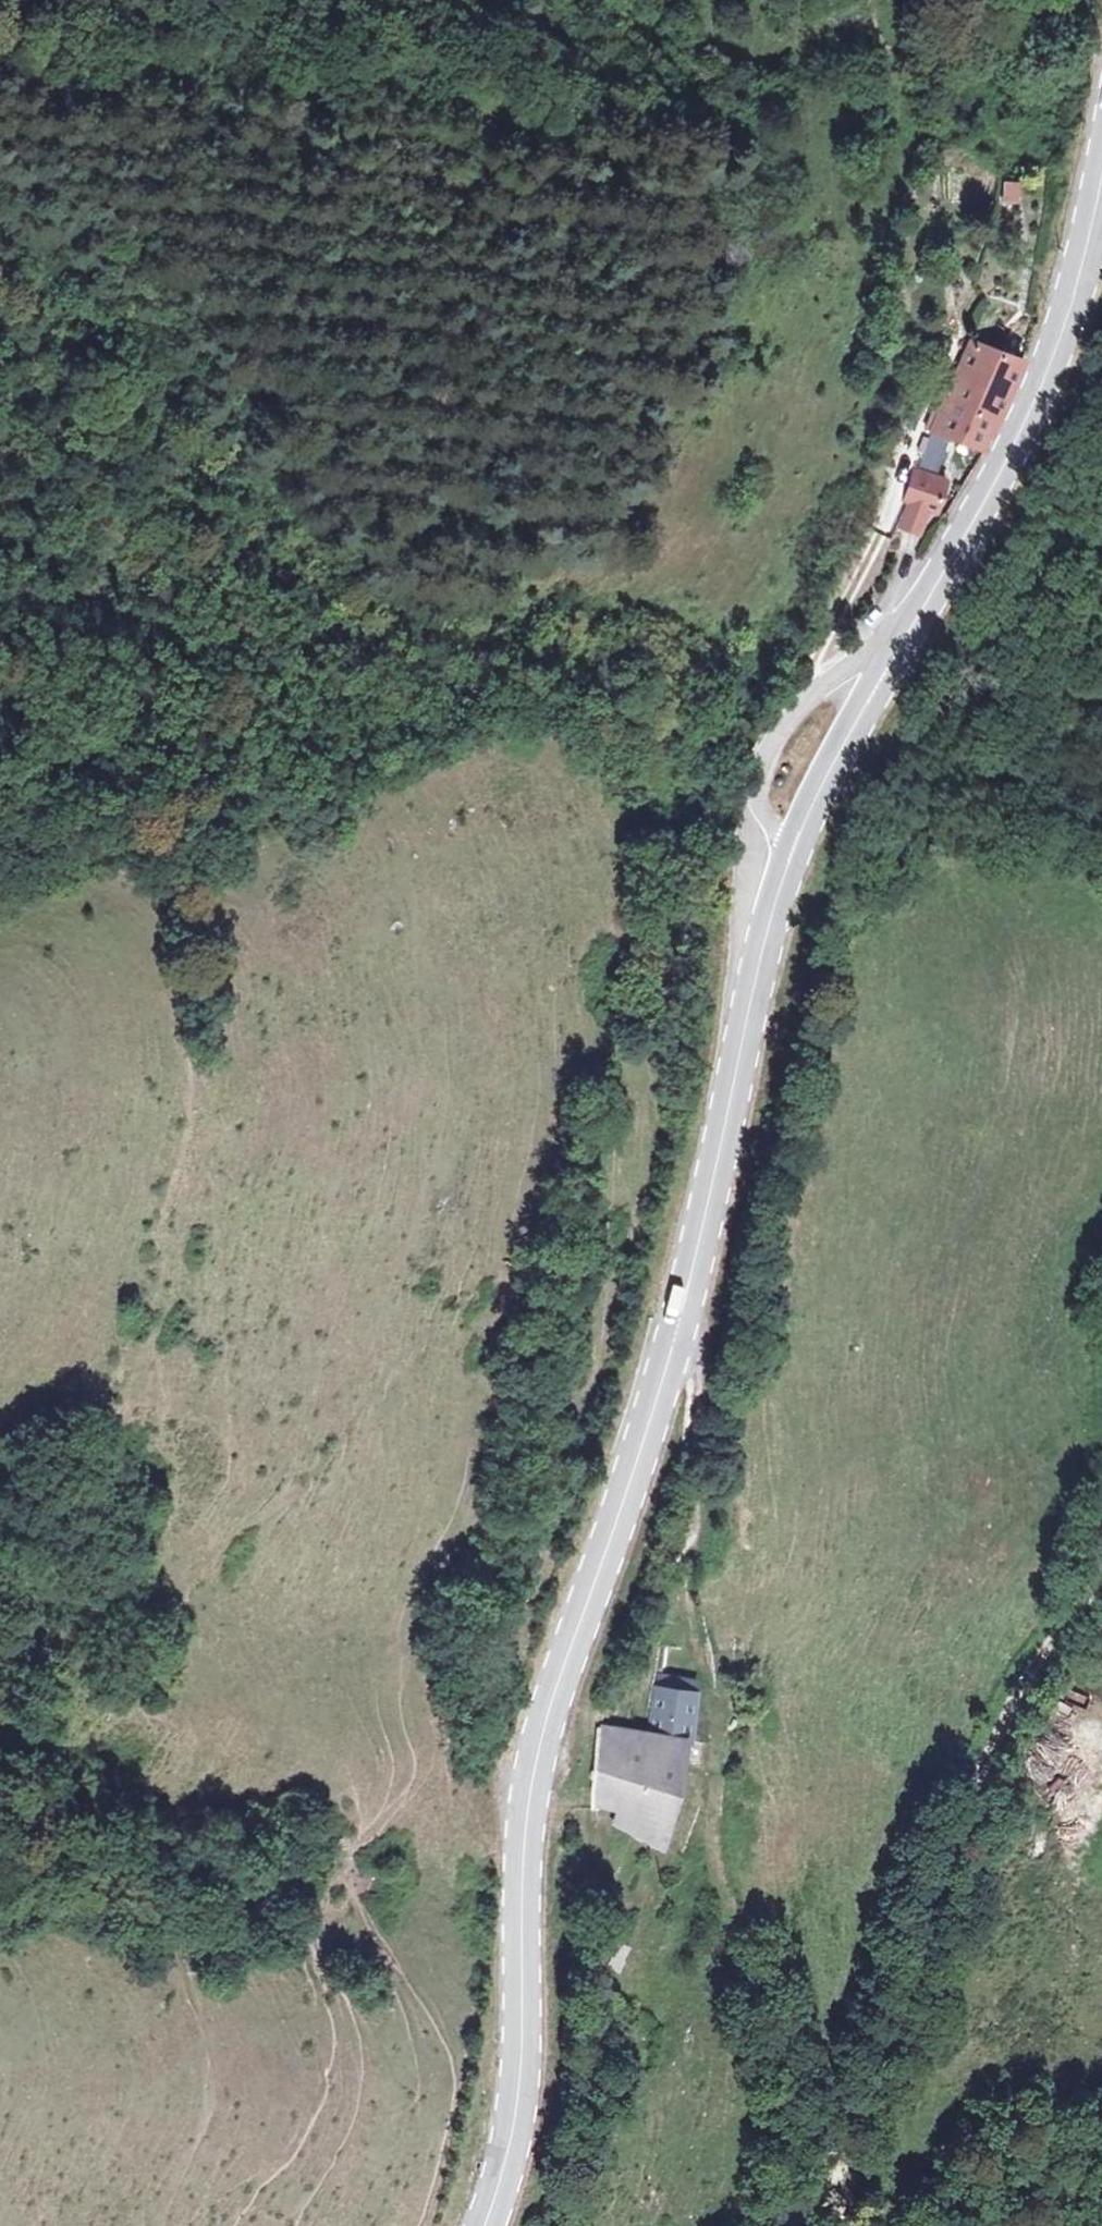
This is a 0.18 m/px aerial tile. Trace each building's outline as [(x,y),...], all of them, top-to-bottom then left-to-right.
[(1019,185),(1005,184),(1003,201),(1017,202),(1019,185)] [(950,445),(984,460),(1027,363),(968,337),(927,431),(933,434),(903,502),(909,504),(899,527),(920,536),(931,511),(935,513),(949,482),(936,476),(950,445)] [(628,1799),(623,1823),(671,1835),(694,1692),(669,1687),(658,1743),(607,1734),(603,1765),(600,1793),(628,1799)] [(597,1816),(623,1823),(628,1799),(600,1793),(597,1816)]
